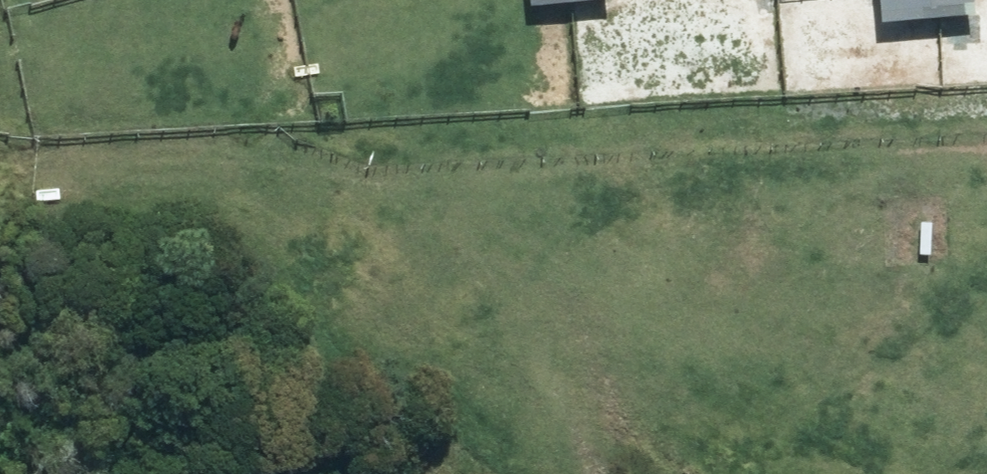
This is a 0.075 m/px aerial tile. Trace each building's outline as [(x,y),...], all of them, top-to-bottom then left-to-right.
[(881,24),(976,14),(974,0),(879,0),(881,24)]
